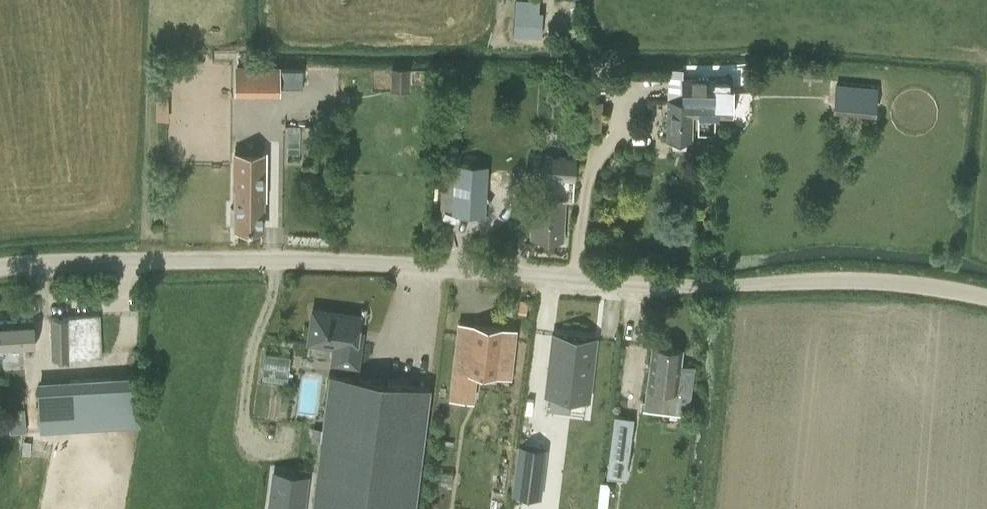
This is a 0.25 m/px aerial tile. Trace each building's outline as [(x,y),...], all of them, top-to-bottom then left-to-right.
[(541,34),(542,0),(521,0),(520,33),(541,34)] [(233,64),(233,82),(279,83),(279,86),(301,86),(301,67),(279,67),(279,64),(233,64)] [(822,66),(805,65),(805,78),(822,78),(822,66)] [(389,68),(389,90),(409,90),(408,68),(389,68)] [(668,139),(671,147),(683,147),(687,140),(691,140),(691,114),(731,115),(730,78),(681,78),(681,70),(666,70),(667,100),(666,139),(668,139)] [(878,85),(835,83),(835,100),(878,105),(878,85)] [(235,222),(235,228),(261,228),(262,154),(236,153),(235,207),(230,207),(229,222),(235,222)] [(572,199),(574,156),(533,153),(533,176),(535,177),(535,195),(532,195),(530,238),(562,240),(565,198),(572,199)] [(452,211),(484,213),(488,164),(455,161),(452,211)] [(312,308),(307,342),(333,345),(331,362),(357,365),(361,339),(356,338),(359,315),(312,308)] [(102,357),(100,315),(50,318),(51,358),(102,357)] [(0,321),(0,359),(16,358),(16,347),(35,346),(33,319),(0,321)] [(456,334),(449,397),(465,399),(468,372),(494,375),(497,355),(512,357),(514,341),(498,339),(500,326),(473,323),(471,336),(456,334)] [(557,330),(549,396),(589,400),(597,335),(557,330)] [(646,386),(643,410),(686,415),(690,390),(677,388),(681,348),(651,345),(646,386)] [(430,386),(327,372),(310,508),(414,508),(430,386)] [(137,374),(35,381),(38,433),(140,426),(137,374)] [(283,375),(275,426),(307,429),(312,379),(283,375)] [(23,414),(7,415),(7,421),(9,433),(25,432),(23,414)] [(627,458),(632,417),(616,415),(610,455),(627,458)] [(543,445),(519,444),(512,493),(537,496),(543,445)]
